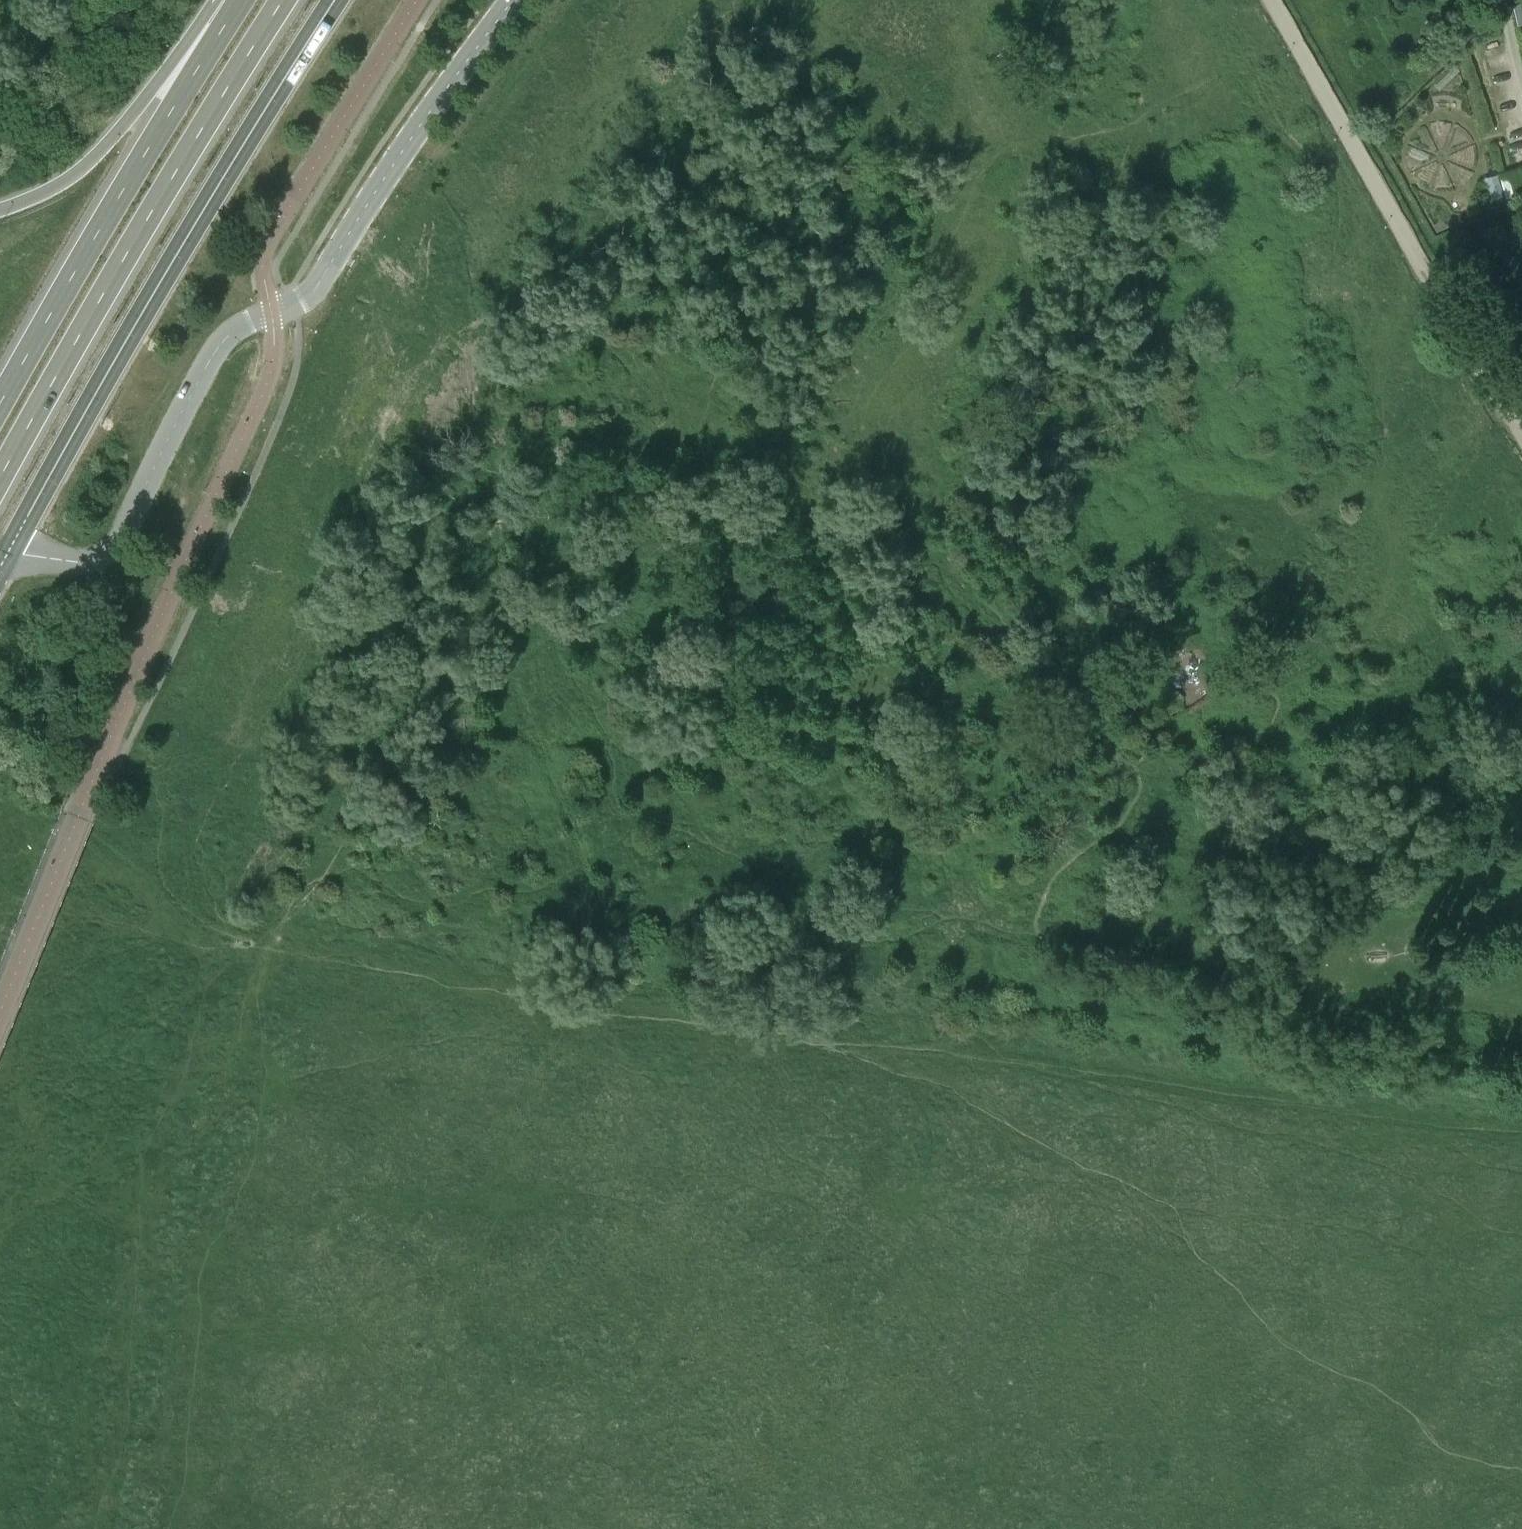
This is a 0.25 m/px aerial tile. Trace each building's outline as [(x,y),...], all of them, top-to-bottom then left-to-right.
[(1513,6),(1517,25),(1521,24),(1521,4),(1513,6)] [(1521,182),(1502,187),(1505,198),(1506,199),(1521,195),(1521,182)]
